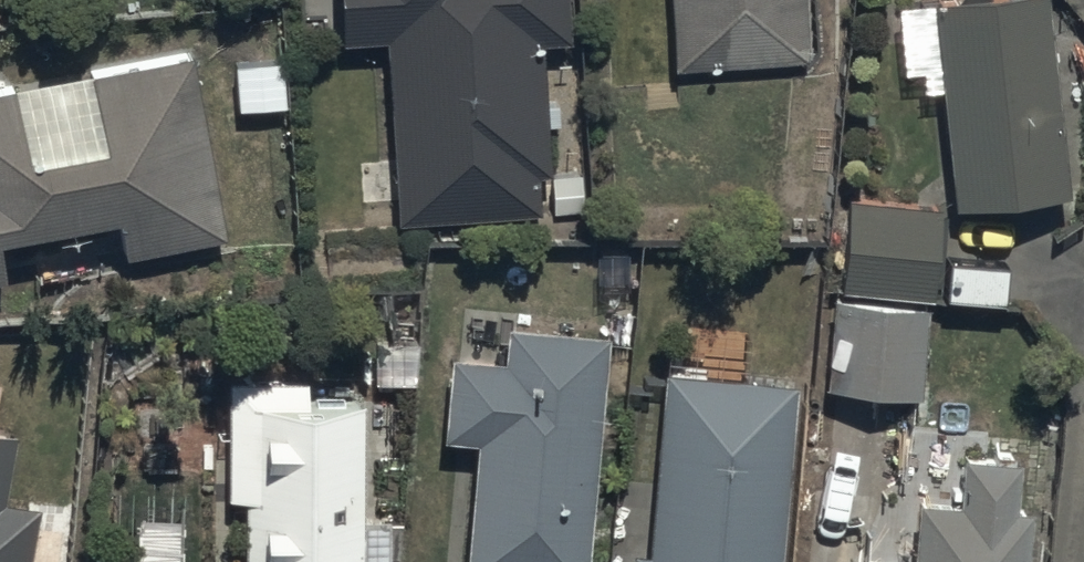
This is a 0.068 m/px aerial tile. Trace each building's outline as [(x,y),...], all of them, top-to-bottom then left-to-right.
[(387,26),(400,209),(539,203),(538,161),(550,161),(545,29),(570,28),(568,0),(344,0),(345,28),(387,26)] [(679,57),(810,50),(807,0),(676,0),(679,57)] [(946,188),(1062,179),(1050,0),(936,0),(946,188)] [(29,147),(13,90),(0,92),(0,240),(113,220),(121,259),(223,240),(190,59),(93,77),(101,136),(29,147)] [(942,196),(850,193),(847,286),(834,285),(829,380),(923,386),(928,289),(936,289),(942,196)] [(589,555),(606,318),(510,312),(504,347),(453,344),(446,424),(478,426),(466,561),(478,561),(607,561),(607,557),(589,555)] [(648,540),(635,540),(633,561),(779,561),(796,374),(664,362),(648,540)] [(231,373),(229,488),(248,488),(247,561),(373,561),(377,375),(231,373)] [(0,486),(16,421),(0,418),(0,561),(41,561),(28,559),(41,494),(0,486)] [(916,543),(864,540),(862,561),(1026,561),(1030,494),(1017,493),(1020,443),(962,439),(959,488),(919,486),(916,543)]
